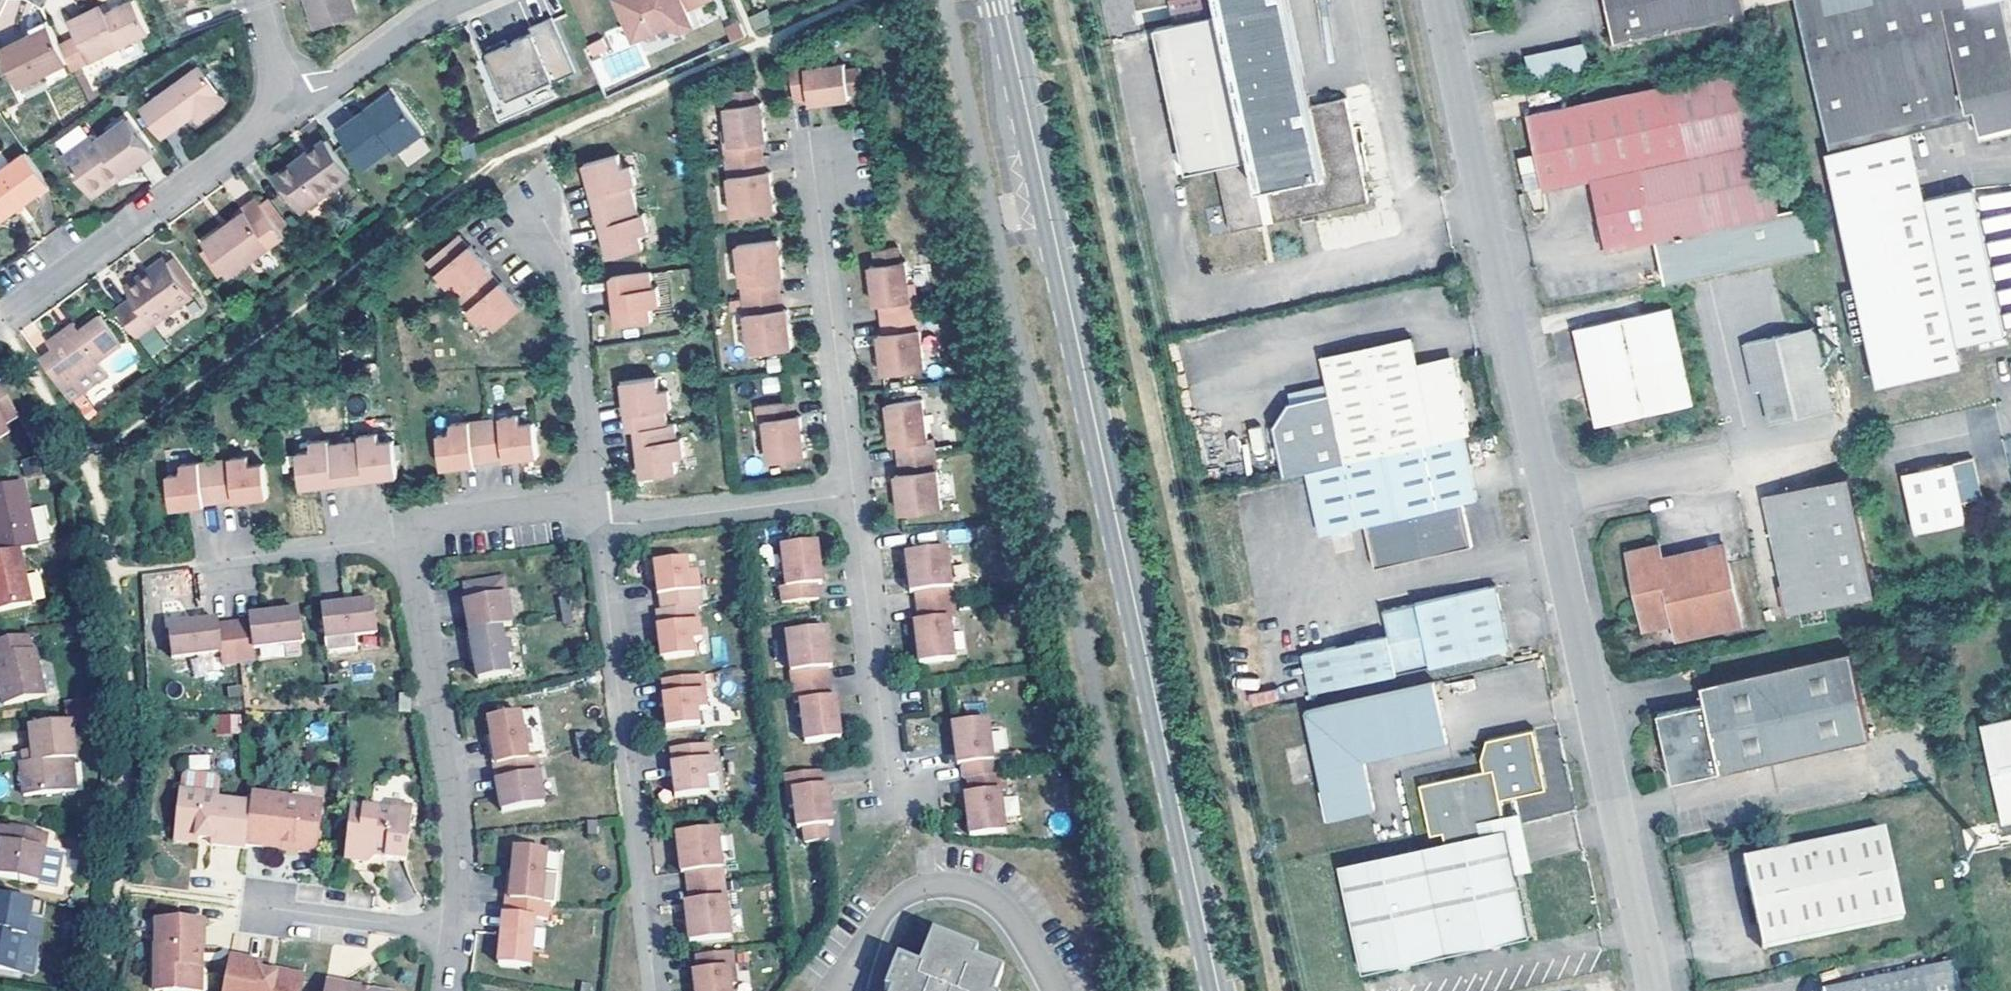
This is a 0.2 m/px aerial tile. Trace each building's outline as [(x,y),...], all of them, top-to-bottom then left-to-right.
[(153,29),(138,0),(128,0),(111,9),(98,16),(94,7),(73,18),(81,35),(67,42),(75,58),(79,68),(153,29)] [(355,0),(311,0),(319,22),(358,8),(355,0)] [(636,35),(669,21),(682,26),(694,21),(688,6),(701,0),(621,0),(636,35)] [(1176,23),(1156,27),(1187,171),(1218,165),(1232,230),(1370,200),(1347,97),(1312,105),(1290,0),(1171,0),(1176,23)] [(1616,39),(1751,10),(1749,0),(1608,0),(1616,39)] [(1835,149),(1910,132),(1980,115),(1984,134),(2010,128),(2010,36),(2002,0),(1802,0),(1835,149)] [(98,16),(111,9),(107,1),(94,7),(98,16)] [(748,17),(754,30),(771,22),(765,9),(748,17)] [(576,70),(552,15),(530,25),(532,30),(514,38),(515,40),(512,42),(508,43),(506,37),(486,46),(492,58),(486,61),(494,79),(499,76),(508,97),(553,78),(553,80),(576,70)] [(734,37),(747,32),(741,18),(728,24),(734,37)] [(67,42),(57,22),(7,48),(26,83),(75,58),(67,42)] [(640,45),(626,47),(624,32),(585,39),(591,76),(644,68),(640,45)] [(1524,55),(1529,81),(1588,69),(1583,44),(1524,55)] [(145,104),(167,135),(199,111),(209,103),(214,109),(232,97),(205,60),(145,104)] [(841,72),(841,66),(819,69),(818,64),(786,68),(791,103),(805,101),(806,106),(823,104),(845,102),(844,95),(859,94),(857,70),(841,72)] [(1592,177),(1608,249),(1657,238),(1667,282),(1824,248),(1814,203),(1783,210),(1749,64),(1580,102),(1527,113),(1536,151),(1543,184),(1544,187),(1592,177)] [(375,116),(397,99),(391,92),(365,113),(370,120),(375,116)] [(762,174),(758,145),(763,144),(761,129),(758,106),(751,106),(749,92),(727,94),(728,109),(722,110),(726,133),(720,133),(731,218),(772,213),(768,184),(767,174),(762,174)] [(423,133),(397,99),(375,116),(370,120),(365,113),(340,133),(366,168),(391,148),(396,154),(423,133)] [(203,117),(214,109),(209,103),(199,111),(203,117)] [(73,151),(99,186),(126,165),(130,170),(159,148),(134,114),(106,133),(102,128),(73,151)] [(1924,198),(1910,132),(1835,149),(1862,286),(1846,289),(1857,341),(1873,338),(1883,383),(1961,367),(1956,345),(2007,334),(1975,187),(1924,198)] [(466,155),(473,151),(481,148),(476,137),(463,143),(466,155)] [(281,178),(302,206),(334,182),(339,188),(353,177),(328,142),(281,178)] [(34,147),(0,173),(0,207),(8,218),(59,180),(37,151),(34,147)] [(1543,184),(1536,151),(1519,155),(1526,188),(1543,184)] [(620,157),(585,167),(589,183),(604,236),(610,260),(645,250),(641,236),(650,234),(645,216),(641,217),(633,188),(637,187),(632,169),(624,171),(620,157)] [(102,191),(130,170),(126,165),(99,186),(102,191)] [(306,212),(339,188),(334,182),(302,206),(306,212)] [(247,208),(249,211),(252,215),(236,227),(233,224),(207,244),(212,250),(231,276),(234,279),(276,246),(288,236),(284,230),(264,204),(260,198),(247,208)] [(264,204),(284,230),(290,225),(271,198),(264,204)] [(252,215),(249,211),(233,224),(236,227),(252,215)] [(497,330),(523,308),(511,293),(502,283),(501,284),(492,272),(493,271),(476,251),(472,246),(471,246),(461,235),(431,259),(441,271),(438,273),(450,287),(457,281),(466,293),(462,296),(471,308),(469,310),(480,324),(487,319),(497,330)] [(779,266),(776,242),(735,248),(749,355),(790,350),(786,320),(784,311),(780,312),(776,282),(781,282),(779,266)] [(231,276),(212,250),(206,255),(225,280),(231,276)] [(922,370),(911,285),(905,286),(902,264),(896,265),(894,250),(871,252),(873,268),(867,269),(870,293),(872,307),(877,307),(881,337),(876,337),(877,349),(881,376),(922,370)] [(169,261),(172,266),(197,298),(201,295),(173,258),(169,261)] [(151,282),(172,266),(169,261),(148,277),(151,282)] [(143,340),(197,298),(172,266),(151,282),(148,277),(129,291),(137,301),(122,312),(143,340)] [(652,275),(612,279),(615,303),(618,327),(654,323),(652,308),(661,307),(659,289),(654,290),(652,275)] [(1694,404),(1672,307),(1575,328),(1586,378),(1596,424),(1694,404)] [(44,360),(75,402),(110,374),(101,362),(124,344),(102,316),(82,332),(72,339),(67,332),(50,345),(55,352),(44,360)] [(72,339),(82,332),(76,325),(67,332),(72,339)] [(1837,410),(1816,326),(1746,343),(1756,382),(1758,392),(1766,390),(1774,425),(1837,410)] [(1305,471),(1462,438),(1470,436),(1455,366),(1420,373),(1417,362),(1412,337),(1322,356),(1329,393),(1288,402),(1273,425),(1284,476),(1305,471)] [(1420,373),(1455,366),(1453,355),(1417,362),(1420,373)] [(672,411),(670,392),(662,393),(660,379),(623,384),(626,401),(629,431),(637,430),(640,455),(643,478),(678,474),(676,459),(685,458),(683,440),(678,440),(677,425),(669,426),(667,411),(672,411)] [(15,432),(11,425),(25,417),(4,380),(0,383),(0,441),(15,432)] [(925,442),(920,401),(885,405),(888,429),(891,428),(891,431),(892,435),(888,435),(890,447),(895,446),(899,475),(894,476),(895,486),(899,515),(939,510),(933,457),(931,441),(925,442)] [(798,417),(793,418),(792,403),(756,407),(758,423),(763,423),(768,463),(804,459),(801,435),(797,436),(797,433),(796,430),(800,429),(798,417)] [(520,417),(501,420),(502,423),(472,427),(472,423),(453,426),(454,435),(440,437),(444,470),(463,468),(477,466),(477,465),(507,461),(507,462),(517,461),(540,458),(535,425),(521,427),(520,417)] [(380,437),(362,439),(362,443),(332,446),(332,443),(313,445),(315,454),(300,456),(304,490),(324,487),(337,485),(337,484),(367,481),(367,482),(381,480),(400,478),(395,444),(381,446),(380,437)] [(1462,438),(1305,471),(1320,535),(1364,527),(1365,535),(1373,569),(1470,547),(1461,505),(1476,502),(1462,438)] [(250,458),(232,460),(233,464),(203,467),(202,464),(184,466),(185,475),(170,477),(175,510),(198,508),(208,507),(208,505),(237,502),(237,503),(247,502),(270,499),(266,465),(252,467),(250,458)] [(1979,499),(1970,460),(1904,474),(1917,534),(1965,523),(1962,503),(1979,499)] [(1781,494),(1767,512),(1791,617),(1875,598),(1849,479),(1781,494)] [(23,551),(41,547),(27,482),(0,488),(0,556),(23,551)] [(1765,505),(1767,512),(1781,494),(1764,498),(1765,505)] [(1742,623),(1724,546),(1671,557),(1663,558),(1659,543),(1628,550),(1645,628),(1675,622),(1679,637),(1742,623)] [(818,568),(815,545),(780,549),(785,589),(779,590),(781,606),(817,602),(815,587),(820,586),(819,574),(815,575),(815,572),(814,568),(818,568)] [(954,619),(945,549),(904,555),(907,578),(909,594),(914,593),(918,623),(913,623),(914,635),(918,634),(918,638),(919,641),(915,641),(918,664),(954,660),(949,620),(954,619)] [(23,551),(0,556),(0,612),(35,604),(23,551)] [(702,591),(700,574),(691,575),(688,560),(654,565),(657,583),(659,598),(660,598),(662,612),(657,613),(659,628),(658,628),(659,637),(662,661),(696,656),(694,642),(703,640),(701,623),(697,623),(695,608),(700,607),(698,592),(702,591)] [(471,632),(503,627),(513,625),(504,578),(465,585),(468,601),(470,611),(471,616),(468,616),(471,632)] [(1508,653),(1495,589),(1383,614),(1387,638),(1301,657),(1310,697),(1508,653)] [(357,636),(378,633),(375,602),(346,606),(323,609),(328,654),(359,650),(357,636)] [(208,630),(202,631),(202,626),(170,630),(174,660),(223,654),(225,667),(258,663),(256,650),(306,644),(302,613),(270,617),(270,622),(264,623),(252,625),(221,628),(208,630)] [(503,627),(471,632),(475,658),(479,679),(510,673),(507,655),(512,654),(510,638),(504,639),(503,627)] [(829,655),(826,631),(785,635),(792,689),(794,705),(800,704),(805,745),(840,740),(839,728),(835,729),(835,726),(834,722),(838,722),(835,699),(830,700),(826,670),(831,670),(829,655)] [(31,635),(0,641),(0,673),(1,681),(6,704),(46,697),(37,650),(34,650),(31,635)] [(1870,737),(1851,651),(1702,684),(1707,704),(1659,713),(1668,756),(1674,782),(1870,737)] [(212,673),(209,656),(191,659),(193,676),(212,673)] [(665,697),(663,697),(665,707),(667,730),(701,725),(699,711),(709,710),(706,692),(703,692),(701,677),(663,682),(665,697)] [(1305,710),(1329,819),(1374,809),(1364,760),(1447,742),(1434,682),(1305,710)] [(402,696),(402,715),(412,714),(412,696),(402,696)] [(71,704),(73,722),(98,719),(96,702),(71,704)] [(498,765),(530,759),(528,748),(533,747),(530,731),(525,732),(521,713),(490,720),(494,738),(498,765)] [(216,714),(216,733),(240,733),(240,714),(216,714)] [(1983,720),(2003,819),(2010,817),(2010,714),(1983,720)] [(904,744),(914,745),(918,721),(908,719),(904,744)] [(992,759),(987,719),(952,724),(954,747),(958,746),(958,749),(959,753),(955,754),(957,765),(962,764),(964,779),(967,779),(969,794),(964,794),(966,806),(969,806),(970,809),(970,812),(967,813),(969,835),(1005,831),(1000,791),(1005,790),(1003,774),(1000,775),(998,758),(992,759)] [(34,763),(24,764),(20,765),(24,797),(66,792),(62,761),(76,760),(73,722),(30,725),(33,750),(33,756),(34,763)] [(673,766),(672,766),(673,774),(676,798),(709,794),(708,780),(717,778),(715,761),(711,761),(709,746),(671,750),(673,766)] [(33,756),(33,750),(23,751),(24,764),(34,763),(33,756)] [(537,758),(530,759),(498,765),(501,781),(503,792),(504,796),(500,797),(504,813),(546,805),(537,758)] [(62,761),(66,792),(80,792),(76,760),(62,761)] [(1483,824),(1503,820),(1502,816),(1492,770),(1420,786),(1431,837),(1442,834),(1444,842),(1339,865),(1363,975),(1529,939),(1515,874),(1505,829),(1485,833),(1483,824)] [(829,797),(828,787),(823,787),(821,773),(785,777),(789,809),(795,808),(798,831),(804,830),(806,844),(829,842),(828,827),(833,826),(829,797)] [(212,847),(246,850),(246,847),(251,805),(219,802),(219,797),(221,782),(217,777),(188,774),(183,777),(176,842),(198,845),(198,840),(203,840),(213,842),(212,847)] [(322,803),(252,796),(251,805),(246,847),(282,851),(283,845),(287,846),(293,846),(298,853),(310,854),(317,849),(322,803)] [(412,810),(391,807),(391,813),(351,809),(345,856),(352,857),(356,862),(362,863),(367,863),(374,857),(406,861),(412,810)] [(1502,816),(1503,820),(1505,829),(1515,874),(1533,870),(1530,852),(1521,812),(1502,816)] [(1485,833),(1505,829),(1503,820),(1483,824),(1485,833)] [(4,828),(1,851),(0,855),(0,878),(39,884),(60,887),(64,857),(44,853),(47,835),(4,828)] [(718,830),(677,836),(680,858),(682,875),(687,874),(691,904),(686,904),(687,915),(691,943),(732,938),(725,884),(718,830)] [(1904,919),(1885,830),(1742,861),(1762,951),(1904,919)] [(511,899),(550,904),(557,904),(560,873),(546,871),(548,850),(517,847),(514,873),(513,878),(511,899)] [(41,903),(0,896),(0,969),(20,973),(31,919),(38,920),(41,903)] [(548,919),(550,904),(511,899),(508,927),(508,932),(503,932),(498,963),(530,967),(536,918),(548,919)] [(508,927),(511,899),(506,899),(503,932),(508,932),(508,927)] [(205,923),(157,922),(157,947),(156,947),(156,990),(200,990),(202,988),(202,973),(198,968),(198,956),(198,948),(203,948),(205,949),(205,923)] [(1002,973),(973,961),(976,953),(932,936),(919,968),(897,960),(885,990),(887,990),(995,990),(1002,973)] [(734,953),(698,958),(700,973),(695,973),(696,984),(697,990),(733,990),(732,985),(738,984),(734,953)] [(260,973),(262,965),(231,959),(224,990),(301,990),(304,977),(276,972),(275,975),(270,975),(260,973)] [(1823,990),(1961,990),(1955,963),(1823,990)]
